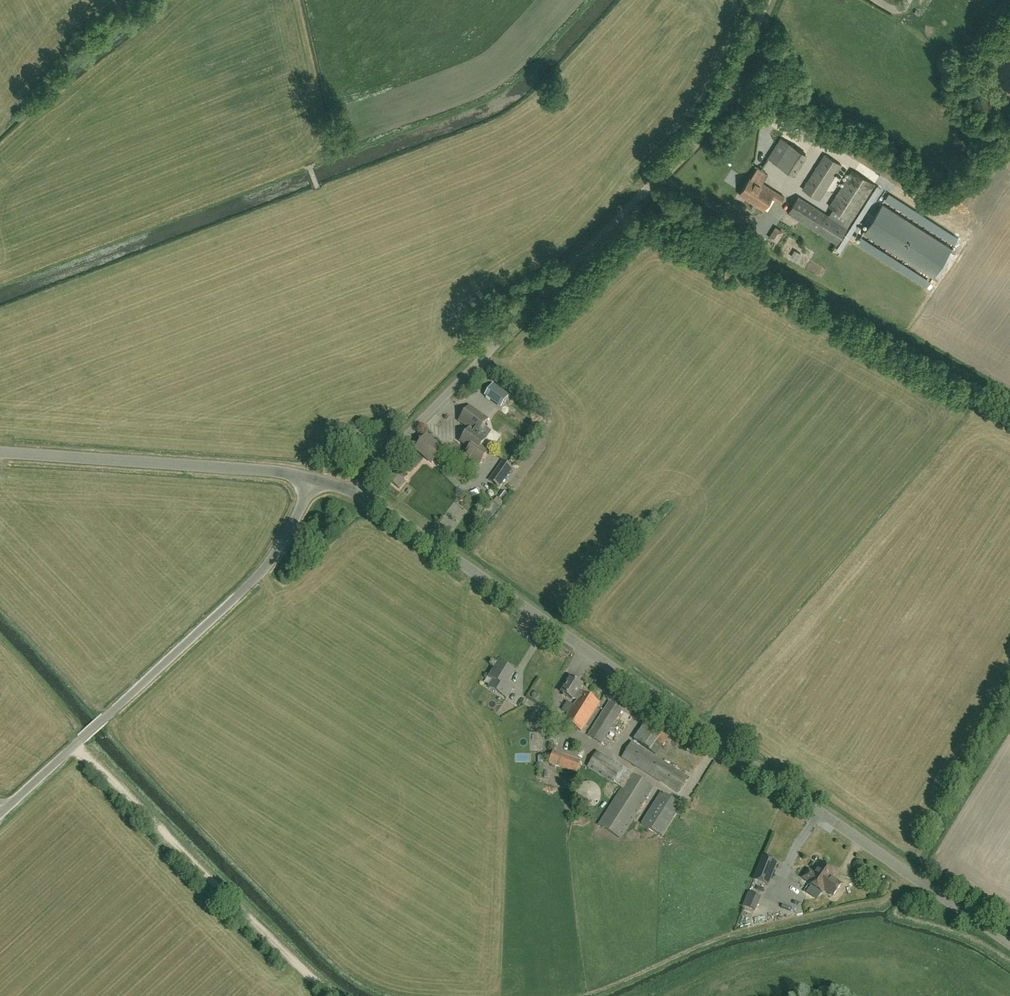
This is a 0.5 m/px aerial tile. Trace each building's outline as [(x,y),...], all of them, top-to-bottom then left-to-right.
[(809,154),(799,148),(781,137),(768,158),(795,175),(809,154)] [(819,199),(841,164),(825,154),(803,189),(819,199)] [(851,220),(874,184),(852,170),(829,206),(851,220)] [(763,210),(772,197),(781,203),(784,197),(751,175),(739,194),(763,210)] [(847,227),(828,215),(798,196),(788,212),(837,244),(847,227)] [(878,201),(859,230),(928,275),(947,246),(878,201)] [(780,244),(785,231),(777,227),(771,240),(780,244)] [(505,410),(513,397),(493,386),(486,399),(505,410)] [(480,465),(489,452),(480,446),(486,440),(477,434),(488,419),(470,406),(459,421),(470,429),(461,442),(470,448),(466,455),(463,459),(473,467),(476,463),(480,465)] [(427,436),(415,449),(432,463),(443,450),(427,436)] [(499,487),(505,479),(512,468),(503,462),(490,481),(499,487)] [(398,468),(388,480),(398,488),(408,477),(398,468)] [(444,477),(439,481),(449,492),(454,487),(444,477)] [(497,497),(502,501),(508,494),(502,490),(497,497)] [(318,500),(316,506),(323,510),(326,504),(318,500)] [(489,679),(494,681),(490,688),(507,698),(514,687),(508,683),(515,672),(499,662),(489,679)] [(582,732),(600,703),(581,692),(579,690),(582,685),(571,678),(562,693),(573,700),(574,698),(577,699),(564,721),(582,732)] [(601,744),(623,710),(610,701),(588,736),(601,744)] [(657,755),(675,728),(659,718),(655,725),(647,720),(633,740),(657,755)] [(687,777),(633,743),(623,758),(677,793),(687,777)] [(576,773),(580,760),(553,751),(548,763),(576,773)] [(654,787),(597,752),(588,767),(622,788),(599,825),(621,839),(654,787)] [(548,775),(548,785),(569,786),(569,775),(548,775)] [(600,784),(585,784),(584,796),(600,796),(600,784)] [(642,824),(662,837),(682,805),(662,793),(642,824)] [(768,886),(777,862),(763,857),(754,880),(768,886)] [(828,882),(835,872),(823,864),(815,874),(809,870),(803,878),(810,883),(809,883),(822,893),(829,883),(828,882)] [(754,911),(757,904),(760,897),(749,893),(746,900),(743,907),(754,911)] [(757,912),(758,924),(768,924),(767,912),(757,912)]
